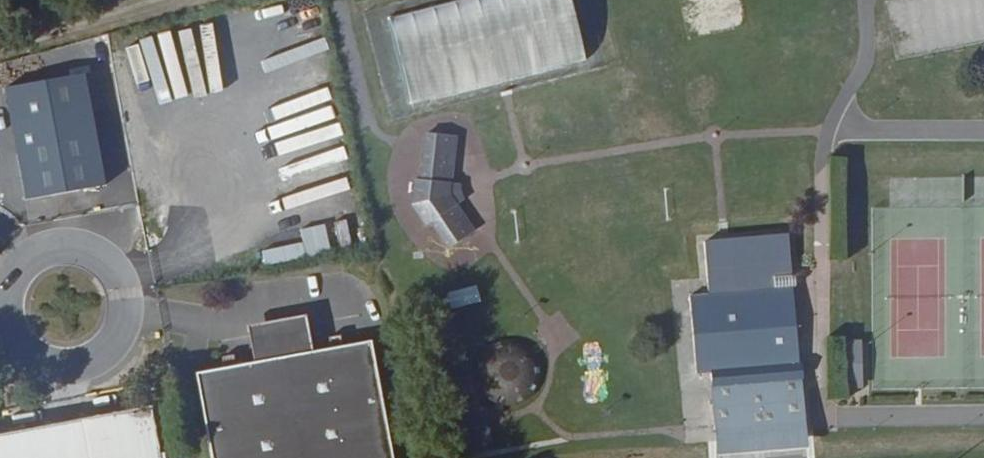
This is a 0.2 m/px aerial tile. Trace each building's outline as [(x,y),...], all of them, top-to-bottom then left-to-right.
[(601,61),(587,0),(461,0),(376,19),(396,106),(601,61)] [(398,209),(411,230),(417,226),(415,224),(416,223),(409,186),(425,188),(427,172),(437,174),(441,142),(412,138),(406,184),(401,183),(398,209)] [(443,189),(435,188),(437,174),(427,172),(425,188),(409,186),(416,223),(440,209),(448,204),(443,189)] [(887,358),(886,206),(873,206),(874,358),(887,358)] [(434,251),(458,236),(440,209),(416,223),(415,224),(417,226),(434,251)] [(337,223),(343,248),(353,246),(346,221),(337,223)] [(267,268),(332,251),(326,224),(302,230),(305,242),(263,252),(267,268)] [(711,297),(692,298),(697,375),(712,374),(718,457),(806,452),(791,238),(708,244),(711,297)] [(452,312),(482,303),(477,286),(447,295),(452,312)] [(295,314),(236,325),(243,361),(302,350),(295,314)] [(333,344),(331,333),(319,335),(321,346),(302,350),(243,361),(226,364),(224,353),(212,356),(214,367),(187,372),(204,457),(383,457),(360,338),(333,344)] [(471,387),(524,410),(544,365),(491,341),(471,387)] [(862,389),(862,349),(849,349),(850,389),(862,389)] [(0,433),(0,457),(153,457),(143,406),(0,433)]
